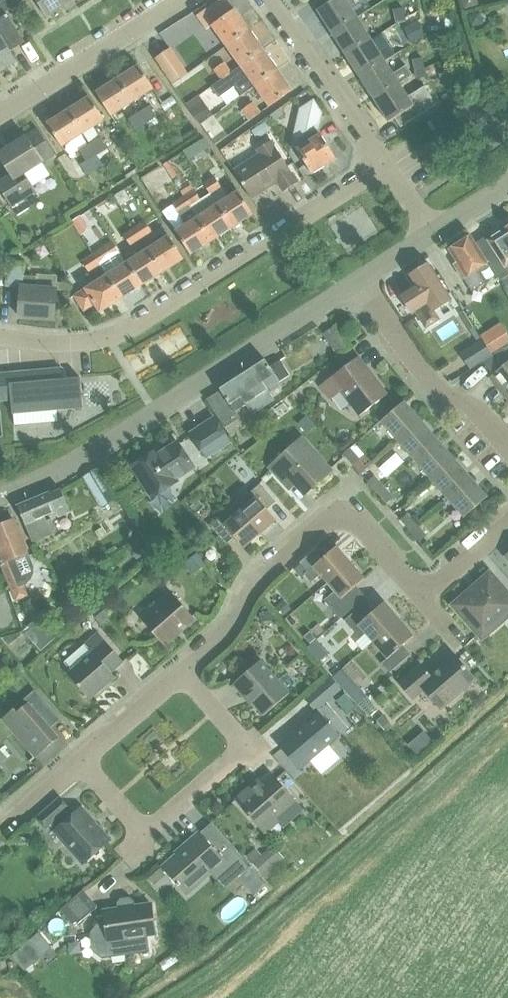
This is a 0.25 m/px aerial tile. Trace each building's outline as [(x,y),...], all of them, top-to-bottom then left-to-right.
[(47,16),(64,6),(65,6),(67,9),(77,3),(75,0),(37,0),(47,16)] [(357,17),(346,0),(335,0),(319,10),(333,33),(357,17)] [(397,23),(406,21),(403,8),(394,10),(397,23)] [(197,9),(166,32),(177,46),(208,24),(197,9)] [(227,47),(249,31),(235,10),(212,26),(227,47)] [(479,12),(469,15),(472,26),(482,23),(479,12)] [(18,61),(12,50),(26,41),(25,40),(8,14),(0,19),(0,72),(18,61)] [(357,17),(333,33),(347,55),(371,40),(357,17)] [(411,43),(425,36),(418,22),(404,28),(411,43)] [(263,51),(249,31),(227,47),(241,66),(241,67),(263,51)] [(371,40),(347,55),(361,78),(385,62),(371,40)] [(170,50),(156,60),(173,85),(187,75),(170,50)] [(241,66),(232,73),(220,81),(211,87),(219,98),(235,87),(241,96),(255,87),(277,71),(263,51),(241,67),(241,66)] [(425,71),(422,58),(412,60),(415,74),(425,71)] [(220,81),(232,73),(224,62),(213,70),(220,81)] [(385,62),(361,78),(375,100),(399,84),(412,76),(406,66),(393,74),(385,62)] [(139,66),(118,79),(133,102),(144,95),(154,89),(139,66)] [(292,91),(277,71),(255,87),(269,107),(292,91)] [(426,77),(425,71),(415,74),(417,80),(426,77)] [(133,102),(118,79),(97,92),(112,116),(133,102)] [(407,97),(399,84),(375,100),(389,123),(396,118),(402,126),(437,105),(425,86),(407,97)] [(90,97),(69,110),(84,134),(105,120),(90,97)] [(196,98),(187,105),(200,124),(210,117),(196,98)] [(321,112),(311,98),(298,108),(292,149),(297,149),(312,174),(336,159),(321,134),(320,135),(319,133),(321,112)] [(253,102),(241,110),(249,121),(261,113),(253,102)] [(149,106),(139,112),(146,124),(150,130),(159,123),(156,117),(149,107),(149,106)] [(280,107),(270,114),(275,120),(284,113),(280,107)] [(84,134),(69,110),(48,123),(63,147),(84,134)] [(146,124),(139,112),(128,119),(135,131),(146,124)] [(492,112),(485,116),(490,123),(492,124),(498,120),(492,112)] [(270,129),(264,121),(252,130),(258,138),(270,129)] [(0,183),(0,187),(12,205),(18,216),(30,208),(24,198),(31,193),(36,190),(33,186),(52,174),(44,162),(55,155),(39,130),(0,154),(0,157),(12,176),(0,183)] [(99,138),(89,144),(96,156),(107,149),(99,138)] [(211,146),(205,138),(198,142),(203,149),(206,150),(211,146)] [(298,182),(271,140),(258,149),(261,154),(234,171),(252,198),(278,181),(285,191),(298,182)] [(96,156),(89,144),(79,151),(85,161),(80,165),(87,176),(103,166),(99,161),(96,156)] [(195,154),(191,147),(184,151),(190,160),(195,156),(195,154)] [(204,182),(203,183),(210,196),(211,195),(217,204),(232,227),(254,213),(238,190),(228,197),(222,188),(214,176),(212,177),(204,182)] [(193,190),(183,196),(191,208),(201,201),(193,190)] [(197,217),(191,208),(183,196),(172,204),(184,225),(175,231),(190,254),(212,241),(197,217)] [(217,204),(197,217),(212,241),(232,227),(217,204)] [(80,217),(71,223),(80,236),(85,234),(86,231),(84,228),(86,227),(80,217)] [(134,229),(141,240),(152,233),(145,222),(134,229)] [(506,224),(505,229),(489,240),(486,236),(476,243),(488,262),(490,261),(501,279),(507,275),(507,223),(506,224)] [(141,240),(134,229),(122,236),(130,247),(141,240)] [(23,232),(22,243),(31,244),(32,234),(23,232)] [(169,235),(147,249),(162,272),(183,258),(169,235)] [(485,282),(477,269),(488,263),(470,236),(449,249),(457,262),(454,264),(471,291),(485,282)] [(113,241),(93,254),(100,265),(106,276),(106,275),(122,298),(142,285),(127,262),(113,241)] [(162,272),(147,249),(127,262),(142,285),(162,272)] [(100,265),(93,254),(82,262),(89,272),(100,265)] [(55,319),(57,290),(36,288),(37,277),(24,276),(25,263),(10,261),(8,287),(22,288),(20,317),(55,319)] [(428,263),(409,275),(416,285),(404,293),(426,328),(439,319),(434,310),(451,299),(428,263)] [(106,275),(106,276),(75,296),(84,310),(95,303),(101,312),(122,298),(106,275)] [(464,310),(461,313),(478,339),(481,337),(464,310)] [(507,345),(507,334),(501,324),(481,336),(493,355),(507,345)] [(334,326),(323,333),(337,354),(348,347),(334,326)] [(482,339),(460,353),(470,369),(492,355),(482,339)] [(320,386),(330,399),(341,390),(360,415),(387,395),(359,357),(320,386)] [(265,359),(242,374),(263,406),(274,400),(267,389),(279,382),(290,375),(287,371),(280,360),(269,366),(266,361),(265,359)] [(490,377),(507,399),(507,363),(490,377)] [(11,399),(13,413),(65,408),(83,406),(80,376),(62,378),(62,375),(61,367),(60,368),(59,368),(9,372),(0,373),(0,400),(11,399)] [(263,406),(242,374),(219,388),(221,390),(207,399),(225,427),(240,417),(235,410),(245,403),(252,414),(263,406)] [(398,441),(421,421),(404,401),(381,421),(398,441)] [(308,415),(299,423),(307,433),(316,425),(308,415)] [(215,418),(191,434),(206,456),(230,440),(215,418)] [(438,440),(421,421),(398,441),(415,460),(438,440)] [(329,470),(302,440),(269,470),(289,492),(298,484),(305,491),(329,470)] [(438,440),(415,460),(431,478),(454,458),(438,440)] [(172,480),(194,467),(178,442),(159,455),(156,451),(133,466),(153,497),(174,484),(172,480)] [(360,475),(372,464),(357,446),(345,457),(360,475)] [(454,458),(431,478),(448,497),(470,477),(454,458)] [(105,505),(116,499),(97,468),(83,477),(102,508),(105,505)] [(377,494),(384,487),(375,476),(367,483),(377,494)] [(470,477),(448,497),(465,517),(488,497),(470,477)] [(249,504),(241,511),(260,534),(277,520),(267,509),(276,502),(260,484),(252,491),(244,498),(249,504)] [(394,498),(384,487),(377,494),(386,504),(394,498)] [(52,519),(45,522),(43,516),(57,510),(59,516),(68,512),(59,491),(51,494),(50,492),(18,505),(33,542),(57,532),(52,519)] [(116,499),(105,505),(108,510),(112,508),(115,513),(122,509),(116,499)] [(196,514),(204,507),(198,499),(190,507),(196,514)] [(260,534),(241,511),(225,524),(220,518),(211,526),(227,544),(235,537),(244,548),(260,534)] [(410,532),(417,525),(408,514),(400,521),(410,532)] [(0,526),(0,559),(16,600),(28,596),(26,590),(23,584),(25,584),(26,583),(27,583),(28,582),(29,581),(30,580),(31,579),(31,578),(32,577),(32,576),(33,574),(33,573),(33,572),(34,570),(34,569),(34,568),(33,567),(33,565),(15,520),(9,522),(0,526)] [(427,536),(417,525),(410,532),(420,543),(427,536)] [(139,540),(130,545),(137,559),(147,553),(139,540)] [(300,563),(294,569),(301,577),(308,572),(315,580),(321,574),(328,582),(351,562),(337,546),(326,556),(318,547),(300,563)] [(196,550),(183,561),(192,572),(205,560),(196,550)] [(336,591),(325,601),(340,619),(366,597),(356,586),(365,579),(351,562),(328,582),(336,591)] [(482,639),(507,616),(507,592),(490,572),(453,604),(482,639)] [(142,620),(165,645),(195,619),(173,593),(142,620)] [(283,616),(291,609),(284,601),(276,608),(283,616)] [(367,602),(345,620),(361,638),(367,632),(374,641),(400,618),(386,602),(375,611),(367,602)] [(109,615),(99,603),(90,610),(101,622),(109,615)] [(272,618),(271,611),(260,612),(262,620),(272,618)] [(415,636),(400,618),(374,641),(388,657),(382,662),(391,672),(412,654),(404,645),(415,636)] [(34,625),(25,633),(34,644),(39,650),(54,638),(39,620),(34,625)] [(317,637),(324,631),(318,624),(311,630),(317,637)] [(311,631),(305,637),(311,643),(317,638),(311,631)] [(98,632),(85,644),(92,652),(68,673),(90,699),(116,677),(112,672),(124,662),(98,632)] [(318,640),(308,649),(320,663),(321,662),(322,662),(330,654),(328,651),(318,640)] [(441,708),(475,679),(454,655),(431,675),(422,665),(400,683),(414,698),(425,689),(441,708)] [(236,681),(233,684),(243,696),(246,695),(264,716),(287,696),(290,693),(288,692),(297,684),(287,673),(279,680),(261,660),(236,681)] [(342,668),(333,677),(358,706),(368,697),(342,668)] [(317,709),(341,688),(331,676),(306,697),(317,709)] [(48,724),(58,716),(35,690),(24,699),(28,704),(18,712),(15,709),(6,716),(6,717),(3,720),(11,729),(35,757),(59,737),(48,724)] [(356,708),(345,695),(337,703),(348,716),(356,708)] [(319,712),(280,746),(300,769),(313,757),(316,761),(329,750),(326,747),(339,735),(319,712)] [(384,716),(376,722),(386,733),(393,727),(384,716)] [(426,731),(410,745),(419,755),(435,742),(426,731)] [(251,786),(236,799),(260,827),(273,815),(276,818),(280,823),(284,828),(297,816),(289,807),(296,801),(287,791),(272,773),(254,789),(251,786)] [(60,798),(38,817),(47,828),(50,825),(55,830),(55,831),(84,864),(110,840),(81,807),(70,817),(65,812),(70,808),(60,798)] [(186,846),(162,867),(187,895),(212,873),(226,861),(200,831),(184,844),(186,846)] [(272,848),(262,856),(255,849),(247,856),(266,878),(275,871),(272,867),(282,858),(272,848)] [(246,883),(257,874),(249,865),(243,870),(238,874),(246,883)] [(161,867),(150,877),(155,884),(167,873),(161,867)] [(98,907),(83,890),(61,910),(75,926),(98,907)] [(220,913),(229,923),(249,906),(241,895),(220,913)] [(148,935),(156,934),(152,904),(135,906),(134,901),(130,897),(121,898),(118,903),(119,908),(105,911),(106,922),(98,924),(91,933),(94,952),(103,958),(150,952),(148,935)] [(35,949),(26,946),(21,959),(31,962),(35,949)]
